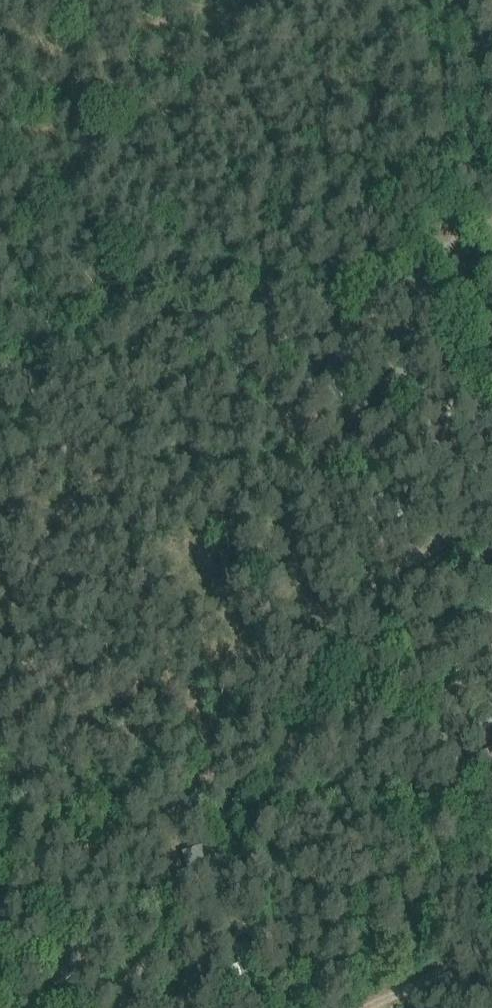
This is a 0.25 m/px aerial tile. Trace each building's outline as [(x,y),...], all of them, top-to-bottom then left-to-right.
[(471,276),(476,287),(489,281),(484,270),(471,276)] [(446,319),(436,331),(446,340),(457,328),(446,319)] [(394,338),(380,329),(374,340),(388,348),(394,338)] [(319,383),(312,370),(300,377),(308,390),(319,383)] [(446,444),(431,440),(428,455),(443,459),(446,444)] [(462,460),(444,468),(449,478),(466,469),(462,460)] [(411,586),(397,589),(400,601),(414,597),(411,586)] [(182,852),(187,869),(176,872),(181,888),(220,877),(210,844),(182,852)] [(27,904),(16,909),(23,923),(34,917),(27,904)] [(30,981),(29,994),(41,996),(43,983),(30,981)] [(213,984),(204,996),(214,1003),(223,991),(213,984)]
